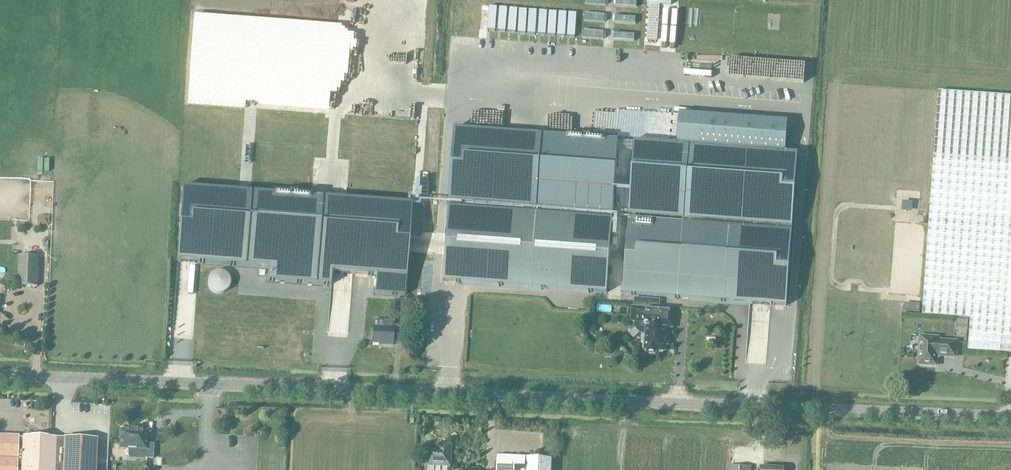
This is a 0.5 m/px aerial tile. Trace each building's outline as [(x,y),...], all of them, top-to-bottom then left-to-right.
[(498,7),(490,6),(488,30),(496,31),(498,7)] [(508,8),(500,7),(498,31),(506,31),(508,8)] [(518,9),(510,8),(509,32),(517,32),(518,9)] [(520,9),(518,33),(526,33),(528,10),(520,9)] [(538,10),(530,10),(528,33),(536,34),(538,10)] [(540,10),(538,34),(546,35),(548,11),(540,10)] [(557,12),(550,11),(548,35),(556,35),(557,12)] [(567,12),(559,12),(558,35),(566,36),(567,12)] [(577,13),(569,13),(568,36),(576,37),(577,13)] [(606,15),(585,13),(585,20),(605,22),(606,15)] [(636,17),(616,15),(615,22),(636,24),(636,17)] [(604,32),(584,30),(583,37),(604,39),(604,32)] [(635,34),(614,32),(614,39),(634,41),(635,34)] [(1010,354),(1010,96),(939,91),(922,315),(970,319),(968,351),(1010,354)] [(678,144),(785,152),(788,121),(680,113),(678,144)] [(455,128),(449,207),(461,207),(462,202),(525,207),(524,212),(536,213),(537,208),(613,214),(618,140),(573,137),(494,131),(455,128)] [(678,144),(634,141),(629,215),(683,219),(683,224),(792,232),(798,153),(786,152),(678,144)] [(182,187),(177,261),(178,261),(199,263),(269,268),(268,280),(331,285),(332,273),(353,274),(376,276),(375,293),(405,295),(410,235),(422,236),(424,205),(317,197),(239,191),(182,187)] [(26,213),(26,209),(23,209),(23,205),(21,205),(21,197),(16,197),(16,211),(0,211),(0,213),(26,213)] [(607,293),(609,267),(613,219),(536,213),(524,212),(461,207),(449,207),(444,280),(607,293)] [(39,214),(39,226),(48,226),(48,214),(39,214)] [(628,220),(627,246),(623,294),(787,306),(792,232),(683,224),(628,220)] [(8,238),(9,224),(0,224),(0,237),(8,238)] [(18,256),(17,286),(37,287),(38,257),(18,256)] [(632,307),(631,321),(635,321),(634,327),(641,334),(646,334),(645,350),(647,351),(647,352),(648,352),(650,354),(654,354),(656,353),(657,353),(657,351),(665,352),(666,345),(668,346),(669,334),(667,334),(667,327),(673,328),(674,310),(660,309),(661,300),(635,298),(634,307),(632,307)] [(385,329),(373,329),(372,344),(384,345),(383,346),(393,347),(393,339),(403,340),(403,327),(394,326),(395,321),(385,321),(385,329)] [(919,364),(936,365),(936,360),(941,356),(955,357),(956,342),(937,341),(938,338),(921,337),(919,364)] [(148,444),(148,430),(121,429),(120,449),(147,449),(146,458),(154,458),(155,444),(148,444)] [(99,439),(57,437),(24,436),(24,438),(20,438),(20,436),(0,435),(0,469),(97,469),(99,439)] [(426,465),(450,466),(451,446),(441,446),(440,449),(426,448),(426,465)] [(497,469),(525,469),(526,457),(498,456),(497,469)] [(553,459),(527,457),(526,469),(552,469),(553,459)]
